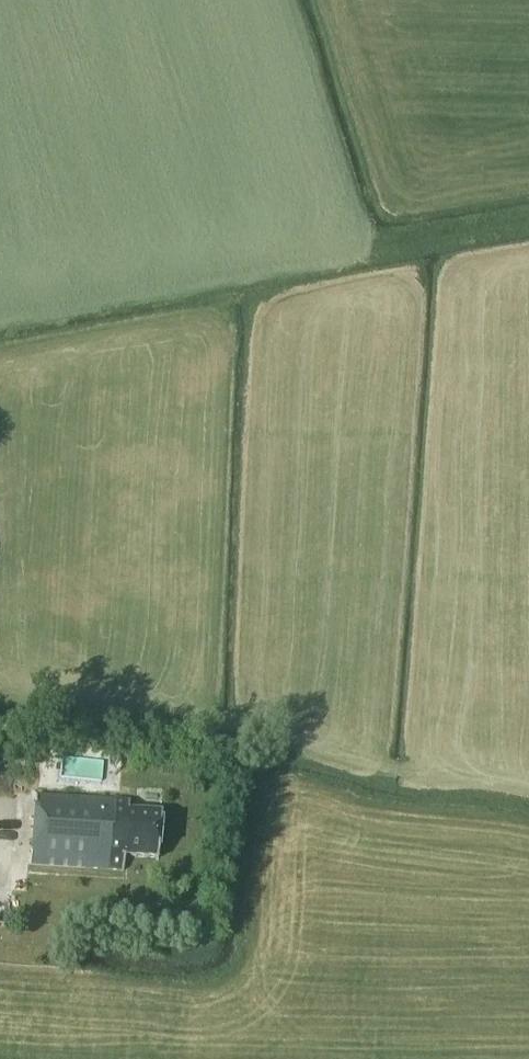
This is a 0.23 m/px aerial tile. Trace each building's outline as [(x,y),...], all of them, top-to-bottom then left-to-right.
[(130,800),(37,795),(31,865),(123,870),(124,856),(157,859),(161,814),(129,811),(130,800)]
